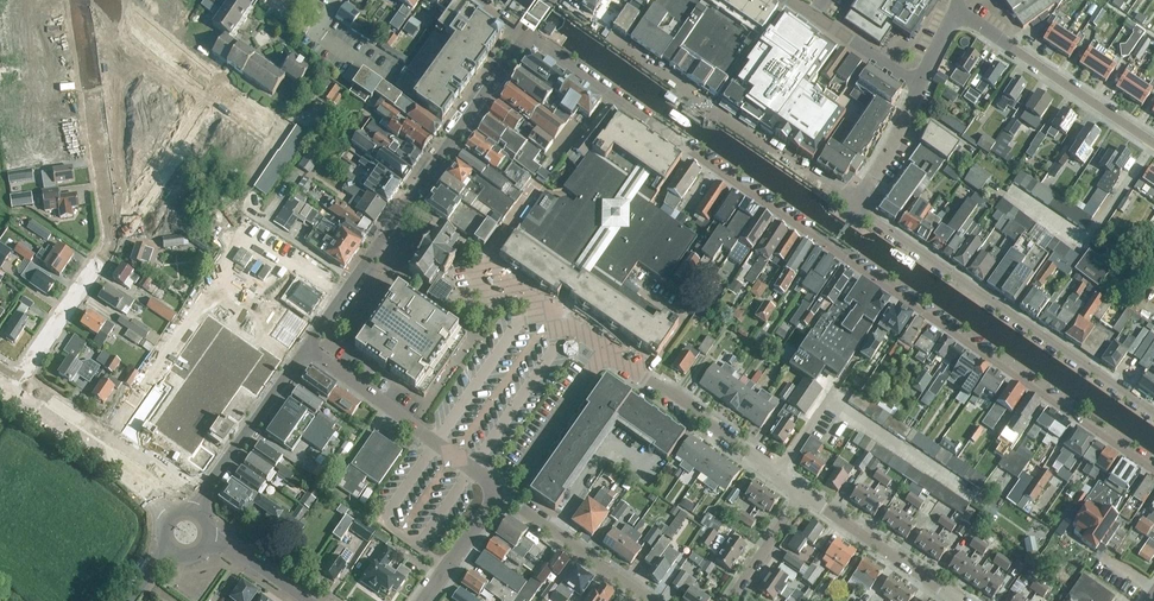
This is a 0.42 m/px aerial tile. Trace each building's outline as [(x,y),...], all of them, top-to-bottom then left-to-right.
[(22,15),(20,0),(16,0),(13,0),(15,17),(22,15)] [(150,3),(160,11),(169,0),(153,0),(150,3)] [(160,11),(170,20),(184,4),(180,0),(169,0),(160,11)] [(233,38),(253,9),(240,0),(230,0),(212,25),(226,35),(212,55),(231,68),(272,96),(286,76),(299,85),(309,70),(289,56),(279,70),(246,46),(233,38)] [(421,0),(398,0),(397,1),(405,6),(391,27),(399,33),(421,0)] [(456,0),(425,0),(424,1),(425,1),(421,6),(433,14),(437,8),(442,12),(440,13),(446,16),(456,0)] [(610,2),(607,0),(572,0),(572,2),(610,28),(616,20),(611,16),(617,7),(610,2)] [(617,7),(622,11),(629,1),(628,0),(611,0),(610,2),(617,7)] [(662,61),(695,13),(704,0),(660,0),(631,41),(661,62),(662,61)] [(702,18),(670,66),(669,67),(687,79),(709,94),(709,93),(717,98),(774,13),(755,0),(714,0),(702,18)] [(925,18),(923,17),(934,0),(859,0),(845,21),(880,45),(891,28),(893,26),(895,28),(911,39),(925,18)] [(1023,29),(1055,6),(1058,8),(1063,0),(1002,0),(1023,29)] [(442,122),(469,84),(487,59),(486,59),(503,36),(480,19),(481,17),(458,1),(395,88),(440,121),(440,122),(440,121),(442,122)] [(625,38),(644,9),(632,1),(613,29),(625,38)] [(1120,10),(1124,4),(1120,1),(1116,7),(1120,10)] [(49,3),(27,6),(29,19),(50,16),(49,3)] [(211,4),(207,10),(213,14),(217,8),(211,4)] [(349,29),(353,23),(360,14),(345,4),(335,19),(349,29)] [(1097,28),(1106,13),(1100,8),(1090,23),(1097,28)] [(670,66),(702,18),(695,13),(662,61),(670,66)] [(1138,23),(1143,17),(1139,14),(1134,20),(1138,23)] [(50,16),(29,19),(31,31),(52,28),(50,16)] [(1142,26),(1147,20),(1143,17),(1138,23),(1142,26)] [(412,18),(408,23),(418,31),(422,25),(412,18)] [(733,84),(721,101),(740,114),(742,116),(760,128),(773,108),(790,84),(799,71),(802,66),(800,65),(804,60),(803,59),(819,40),(803,28),(802,30),(785,18),(761,50),(759,48),(733,84)] [(1056,50),(1066,35),(1057,30),(1062,23),(1057,19),(1051,27),(1052,28),(1043,41),(1056,50)] [(357,34),(360,30),(361,28),(353,23),(349,29),(357,34)] [(551,37),(556,30),(553,28),(549,25),(544,32),(551,37)] [(1145,34),(1136,27),(1132,33),(1134,34),(1125,46),(1121,46),(1122,58),(1128,58),(1128,57),(1145,34)] [(52,28),(31,31),(33,44),(54,41),(52,28)] [(366,34),(360,30),(357,34),(376,46),(379,42),(366,34)] [(25,34),(18,35),(20,50),(27,49),(25,34)] [(397,38),(390,34),(384,44),(390,49),(397,38)] [(1066,35),(1056,50),(1069,59),(1078,45),(1079,46),(1085,38),(1080,34),(1075,41),(1066,35)] [(773,108),(760,128),(773,137),(775,135),(776,136),(775,137),(786,145),(787,143),(788,144),(788,145),(797,151),(812,162),(826,143),(823,141),(843,113),(834,107),(838,100),(826,91),(821,98),(810,90),(819,79),(817,77),(836,51),(819,39),(819,40),(803,59),(804,60),(800,65),(802,66),(799,71),(790,84),(773,108)] [(54,41),(33,44),(35,57),(56,54),(54,41)] [(1093,74),(1102,60),(1093,54),(1098,47),(1093,43),(1087,52),(1088,52),(1079,65),(1093,74)] [(384,45),(381,49),(389,54),(406,63),(408,59),(388,48),(384,45)] [(822,78),(818,84),(818,85),(826,90),(830,84),(832,85),(850,59),(839,51),(839,52),(821,77),(822,78)] [(968,76),(979,59),(968,52),(962,62),(959,61),(956,66),(958,68),(957,69),(950,80),(954,82),(963,88),(971,77),(968,76)] [(589,119),(601,103),(571,82),(533,54),(522,70),(553,93),(559,97),(559,98),(566,103),(561,111),(573,119),(578,112),(589,119)] [(850,59),(828,89),(831,91),(838,82),(846,87),(861,67),(850,59)] [(1102,60),(1093,74),(1106,83),(1115,70),(1116,70),(1121,62),(1116,59),(1111,66),(1102,60)] [(346,76),(343,80),(352,86),(354,84),(356,85),(350,94),(364,104),(371,95),(380,101),(400,115),(434,140),(441,128),(426,117),(415,108),(412,106),(353,65),(351,67),(346,76)] [(993,89),(996,84),(1004,72),(993,65),(976,91),(982,95),(988,86),(993,89)] [(1129,98),(1139,84),(1130,78),(1135,71),(1129,67),(1124,76),(1125,76),(1116,90),(1129,98)] [(859,84),(858,85),(891,108),(903,91),(894,84),(870,68),(859,84)] [(571,117),(561,111),(566,103),(559,98),(559,97),(553,93),(552,95),(520,72),(511,84),(511,85),(552,118),(564,127),(571,117)] [(59,74),(37,77),(39,90),(61,87),(59,74)] [(329,78),(318,94),(323,97),(331,84),(333,81),(329,78)] [(1013,109),(1022,96),(1020,95),(1026,86),(1015,79),(1004,96),(997,107),(1004,112),(1008,106),(1013,109)] [(1129,98),(1142,107),(1151,94),(1152,95),(1153,92),(1153,83),(1148,90),(1139,84),(1129,98)] [(331,102),(340,90),(331,84),(323,97),(331,102)] [(564,127),(552,118),(511,85),(501,99),(530,122),(547,134),(555,140),(564,127)] [(61,87),(39,90),(41,103),(62,100),(61,87)] [(955,102),(959,95),(947,87),(943,94),(955,102)] [(864,107),(869,99),(855,89),(850,97),(864,107)] [(145,99),(156,98),(155,90),(144,91),(145,99)] [(975,106),(981,97),(970,90),(964,99),(975,106)] [(674,105),(677,100),(668,94),(665,99),(674,105)] [(1038,94),(1020,120),(1036,130),(1042,121),(1040,120),(1052,104),(1038,94)] [(62,100),(41,103),(43,116),(64,113),(62,100)] [(389,134),(397,139),(399,137),(404,142),(405,142),(422,155),(432,141),(400,119),(397,119),(400,115),(380,101),(372,112),(392,126),(387,132),(389,134)] [(875,102),(842,151),(860,163),(893,114),(875,102)] [(515,133),(523,121),(498,103),(489,115),(515,133)] [(584,159),(619,116),(607,107),(568,156),(574,161),(579,155),(584,159)] [(1066,136),(1077,120),(1063,111),(1052,127),(1053,127),(1047,135),(1055,140),(1060,132),(1066,136)] [(220,112),(213,123),(231,135),(238,124),(220,112)] [(64,113),(43,116),(45,128),(66,125),(64,113)] [(506,149),(502,154),(513,162),(534,177),(548,159),(527,144),(527,143),(489,116),(477,133),(498,148),(500,145),(506,149)] [(678,326),(622,287),(638,264),(665,284),(697,238),(650,206),(682,159),(667,149),(666,150),(663,149),(661,147),(662,146),(619,116),(589,159),(588,159),(563,189),(577,200),(574,205),(565,199),(557,202),(545,194),(515,237),(512,235),(499,254),(501,256),(500,259),(557,298),(562,291),(565,293),(572,297),(570,300),(655,359),(678,326)] [(29,133),(39,132),(37,117),(27,118),(29,133)] [(1004,132),(1014,138),(1015,138),(1022,126),(1012,119),(1004,132)] [(838,147),(853,126),(845,120),(830,142),(838,147)] [(964,134),(967,128),(956,122),(953,128),(964,134)] [(213,123),(206,134),(223,146),(231,135),(213,123)] [(66,125),(45,128),(47,141),(68,138),(66,125)] [(921,145),(945,162),(947,164),(960,145),(930,125),(929,125),(925,134),(920,142),(921,142),(920,145),(921,145)] [(293,133),(304,141),(309,135),(297,127),(293,133)] [(1065,148),(1048,173),(1055,178),(1070,156),(1083,165),(1092,153),(1089,152),(1100,136),(1087,127),(1076,144),(1077,145),(1072,153),(1065,148)] [(545,153),(553,143),(536,130),(529,141),(545,153)] [(402,185),(411,172),(352,131),(345,140),(351,144),(376,162),(375,165),(402,185)] [(1008,147),(1014,138),(1004,132),(997,142),(991,151),(1001,158),(1008,147)] [(300,147),(304,141),(293,133),(288,139),(300,147)] [(1032,158),(1046,137),(1039,133),(1030,146),(1031,147),(1026,154),(1032,158)] [(206,134),(198,144),(216,156),(223,146),(206,134)] [(412,170),(422,155),(405,142),(399,137),(397,139),(389,134),(385,140),(378,135),(372,143),(393,159),(395,156),(397,158),(396,159),(412,170)] [(978,144),(964,134),(961,138),(975,148),(978,144)] [(500,156),(502,154),(495,149),(495,148),(476,135),(467,148),(470,151),(469,151),(518,185),(516,189),(521,193),(531,178),(500,156)] [(989,154),(997,142),(985,135),(977,146),(989,154)] [(68,138),(47,141),(49,154),(70,151),(68,138)] [(296,154),(300,147),(288,139),(284,145),(296,154)] [(134,154),(144,154),(144,143),(134,143),(134,154)] [(198,144),(191,156),(209,168),(216,156),(198,144)] [(292,160),(296,154),(284,145),(280,152),(292,160)] [(944,163),(945,162),(921,145),(908,163),(909,163),(913,166),(911,168),(909,170),(907,168),(880,205),(883,207),(879,212),(894,223),(913,197),(916,200),(918,201),(931,183),(930,182),(944,163)] [(830,147),(818,165),(843,182),(846,184),(850,184),(855,176),(861,168),(830,147)] [(1109,153),(1099,167),(1110,174),(1114,169),(1120,172),(1131,156),(1120,149),(1115,157),(1109,153)] [(292,160),(280,152),(279,153),(276,157),(288,165),(291,160),(292,160)] [(311,175),(320,161),(308,152),(298,167),(311,175)] [(515,204),(518,200),(507,192),(510,188),(463,153),(457,162),(505,196),(515,204)] [(284,171),(288,165),(276,157),(272,163),(284,171)] [(387,207),(401,187),(361,160),(358,164),(370,172),(360,186),(365,189),(364,191),(387,207)] [(1049,171),(1053,165),(1048,162),(1045,167),(1049,171)] [(279,177),(284,171),(272,163),(268,169),(279,177)] [(673,212),(701,173),(687,163),(667,192),(669,194),(664,205),(673,212)] [(504,220),(515,205),(477,177),(476,178),(456,164),(445,178),(504,220)] [(184,165),(177,177),(194,189),(202,177),(184,165)] [(981,191),(992,176),(976,165),(966,180),(981,191)] [(960,176),(948,166),(943,173),(955,182),(960,176)] [(46,173),(41,173),(44,190),(55,188),(55,185),(74,182),(72,169),(46,173)] [(275,183),(279,177),(268,169),(263,175),(275,183)] [(551,176),(541,169),(536,176),(546,183),(551,176)] [(1150,169),(1143,180),(1141,178),(1134,188),(1140,192),(1145,183),(1152,188),(1153,189),(1153,172),(1150,169)] [(354,183),(357,179),(346,171),(344,176),(354,183)] [(1019,186),(1027,175),(1020,171),(1013,182),(1019,186)] [(24,172),(8,174),(9,183),(25,181),(24,172)] [(271,189),(275,183),(263,175),(259,181),(271,189)] [(1025,190),(1032,179),(1027,175),(1019,186),(1025,190)] [(1105,176),(1097,187),(1109,196),(1118,181),(1111,177),(1110,179),(1105,176)] [(177,177),(169,187),(187,199),(194,189),(177,177)] [(314,190),(317,187),(313,185),(313,184),(304,178),(297,189),(306,196),(311,188),(314,190)] [(497,229),(504,220),(445,178),(439,187),(462,204),(474,212),(497,229)] [(1030,194),(1038,183),(1032,179),(1025,190),(1030,194)] [(374,226),(386,208),(360,191),(361,189),(349,180),(342,191),(353,198),(348,206),(356,211),(355,213),(374,226)] [(267,195),(271,189),(259,181),(255,187),(267,195)] [(708,223),(729,192),(716,183),(696,214),(708,223)] [(1036,198),(1044,187),(1041,185),(1038,183),(1030,194),(1036,198)] [(169,187),(162,198),(180,210),(187,199),(169,187)] [(484,248),(497,229),(474,212),(462,204),(439,187),(425,207),(467,236),(467,235),(475,240),(474,241),(484,248)] [(1042,202),(1050,191),(1047,189),(1044,187),(1036,198),(1042,202)] [(59,197),(58,189),(41,191),(44,213),(58,211),(59,220),(73,218),(72,210),(78,209),(77,195),(59,197)] [(1094,194),(1104,201),(1108,195),(1098,189),(1094,194)] [(292,198),(303,205),(309,198),(297,190),(292,198)] [(1048,206),(1056,195),(1050,191),(1042,202),(1048,206)] [(16,208),(33,206),(31,194),(10,197),(11,209),(16,208)] [(723,230),(724,227),(725,228),(743,202),(732,194),(714,220),(715,221),(713,225),(719,229),(721,230),(722,229),(723,230)] [(976,194),(969,202),(977,208),(987,203),(976,194)] [(1100,207),(1104,201),(1094,194),(1090,200),(1100,207)] [(1055,210),(1062,199),(1056,195),(1048,206),(1055,210)] [(162,198),(155,209),(172,221),(180,210),(162,198)] [(318,215),(303,205),(292,198),(274,223),(283,229),(292,216),(304,224),(306,222),(311,225),(318,215)] [(344,222),(367,237),(373,227),(335,202),(335,201),(330,198),(324,208),(328,211),(328,212),(344,222)] [(1125,210),(1130,202),(1124,198),(1119,207),(1125,210)] [(1000,213),(1007,204),(1001,199),(994,209),(1000,213)] [(1060,214),(1068,203),(1062,199),(1055,210),(1060,214)] [(932,210),(918,201),(916,200),(899,225),(914,236),(928,216),(929,214),(932,210)] [(1096,213),(1100,207),(1090,200),(1086,206),(1096,213)] [(954,234),(957,236),(968,220),(977,208),(969,202),(968,201),(946,231),(943,229),(939,230),(928,245),(941,254),(954,234)] [(719,229),(701,255),(713,263),(722,249),(731,254),(739,243),(760,213),(745,203),(738,214),(739,214),(726,233),(721,230),(719,229)] [(1066,218),(1074,207),(1068,203),(1060,214),(1066,218)] [(1006,218),(1013,208),(1007,204),(1000,213),(1003,216),(1006,218)] [(669,219),(673,212),(664,205),(659,212),(669,219)] [(1091,218),(1096,213),(1086,206),(1082,212),(1086,215),(1091,218)] [(1072,222),(1080,211),(1074,207),(1066,218),(1072,222)] [(1011,222),(1019,212),(1013,208),(1006,218),(1011,222)] [(1086,215),(1082,212),(1080,211),(1072,222),(1078,226),(1086,215)] [(1017,226),(1024,217),(1019,212),(1011,222),(1017,226)] [(752,251),(772,221),(760,213),(739,243),(731,254),(728,259),(740,267),(750,251),(752,251)] [(928,216),(914,236),(926,244),(941,222),(940,222),(944,216),(939,213),(936,219),(929,214),(928,216)] [(353,258),(361,246),(330,224),(318,215),(311,225),(317,229),(315,232),(353,258)] [(1084,230),(1091,218),(1086,215),(1078,226),(1084,230)] [(1011,222),(1006,218),(1003,216),(996,226),(995,228),(1002,234),(1016,244),(1021,237),(1025,232),(1023,231),(1017,226),(1011,222)] [(1023,231),(1030,221),(1024,217),(1017,226),(1023,231)] [(367,237),(344,222),(343,224),(334,218),(330,224),(361,246),(367,237)] [(971,235),(973,236),(974,234),(973,233),(977,227),(974,224),(968,220),(957,236),(954,234),(941,254),(952,262),(971,235)] [(1029,235),(1036,225),(1030,221),(1023,231),(1025,232),(1029,235)] [(47,244),(52,236),(31,222),(26,230),(47,244)] [(769,262),(788,232),(775,223),(755,253),(761,257),(745,281),(753,286),(769,262)] [(1037,242),(1044,232),(1036,225),(1029,235),(1037,242)] [(971,235),(952,262),(964,270),(981,247),(975,242),(983,231),(977,227),(973,233),(974,234),(973,236),(971,235)] [(424,283),(432,288),(428,294),(443,304),(453,289),(442,281),(445,277),(446,276),(445,275),(455,261),(451,258),(454,253),(452,252),(459,243),(454,240),(455,239),(440,229),(430,243),(428,242),(418,257),(419,258),(409,273),(424,283)] [(344,270),(353,258),(315,232),(306,244),(318,252),(344,270)] [(788,232),(769,262),(781,270),(785,264),(800,240),(788,232)] [(1046,248),(1053,238),(1044,232),(1037,242),(1046,248)] [(164,249),(184,247),(183,236),(163,238),(164,249)] [(1000,295),(1034,246),(1021,237),(1016,244),(1007,257),(987,286),(1000,295)] [(214,258),(217,253),(193,238),(190,242),(214,258)] [(1052,252),(1059,243),(1053,238),(1046,248),(1052,252)] [(798,273),(814,249),(802,241),(783,270),(785,272),(774,289),(784,295),(798,273)] [(1057,257),(1064,247),(1059,243),(1052,252),(1054,254),(1057,257)] [(12,252),(0,244),(0,270),(12,252)] [(30,263),(35,256),(19,245),(14,252),(30,263)] [(51,256),(67,266),(74,256),(58,245),(55,250),(49,246),(45,251),(51,255),(51,256)] [(149,250),(136,246),(131,262),(142,266),(141,270),(151,274),(158,253),(149,250)] [(1048,256),(1034,246),(1000,295),(1014,305),(1033,278),(1048,256)] [(1057,257),(1063,261),(1070,251),(1064,247),(1057,257)] [(997,261),(1002,253),(994,248),(989,256),(989,255),(986,259),(979,254),(966,272),(983,283),(995,265),(994,265),(997,261)] [(51,255),(45,251),(42,249),(36,258),(45,264),(44,266),(59,277),(67,266),(51,256),(51,255)] [(811,274),(824,255),(814,249),(798,273),(804,277),(795,292),(798,294),(801,289),(808,279),(811,274)] [(1069,266),(1076,256),(1070,251),(1063,261),(1069,266)] [(1083,277),(1089,282),(1098,288),(1112,269),(1088,252),(1082,260),(1074,271),(1083,277)] [(1063,261),(1057,257),(1054,254),(1047,263),(1057,269),(1068,277),(1072,270),(1068,267),(1069,266),(1063,261)] [(689,255),(673,278),(684,285),(699,262),(689,255)] [(825,284),(839,266),(824,255),(811,274),(808,279),(801,289),(809,294),(802,304),(802,306),(790,323),(796,328),(800,322),(807,312),(825,284)] [(1074,271),(1082,260),(1076,256),(1069,266),(1068,267),(1072,270),(1074,271)] [(1043,288),(1057,269),(1047,263),(1037,278),(1037,283),(1019,308),(1037,320),(1049,302),(1050,301),(1049,298),(1044,294),(1041,295),(1040,296),(1037,294),(1040,289),(1038,288),(1039,285),(1043,288)] [(46,296),(54,285),(49,282),(51,278),(30,264),(21,279),(46,296)] [(742,285),(752,268),(746,265),(730,290),(735,294),(741,285),(742,285)] [(135,284),(139,278),(121,266),(113,279),(125,287),(129,280),(135,284)] [(807,312),(800,322),(807,327),(821,307),(822,307),(826,301),(833,306),(854,276),(841,267),(809,314),(807,312)] [(1079,283),(1082,278),(1076,274),(1073,279),(1079,283)] [(174,282),(164,276),(160,282),(170,288),(174,282)] [(147,290),(152,282),(145,277),(140,286),(147,290)] [(1078,300),(1089,282),(1083,277),(1067,301),(1060,311),(1049,328),(1063,337),(1085,305),(1078,300)] [(759,279),(751,291),(760,298),(769,287),(759,279)] [(821,319),(789,367),(814,385),(825,369),(826,370),(837,378),(838,378),(855,352),(890,302),(880,295),(880,294),(861,280),(845,304),(839,299),(825,321),(821,319)] [(1097,289),(1091,284),(1086,292),(1092,296),(1097,289)] [(300,285),(288,301),(311,318),(323,301),(300,285)] [(636,297),(639,292),(633,288),(630,293),(636,297)] [(115,295),(106,289),(99,300),(116,311),(121,314),(122,313),(127,316),(131,310),(130,309),(134,302),(117,291),(115,295)] [(424,397),(466,336),(398,289),(355,350),(424,397)] [(1100,322),(1116,301),(1099,289),(1065,338),(1094,357),(1108,336),(1095,327),(1094,330),(1087,325),(1093,317),(1100,322)] [(1049,328),(1060,311),(1053,306),(1058,298),(1054,295),(1050,301),(1049,302),(1051,304),(1038,321),(1049,328)] [(31,310),(35,304),(24,297),(20,303),(22,304),(7,327),(10,329),(5,337),(14,344),(26,326),(23,324),(26,320),(23,318),(29,309),(31,310)] [(712,316),(718,308),(703,298),(697,307),(712,316)] [(171,324),(177,315),(153,299),(147,308),(171,324)] [(765,325),(766,324),(774,310),(764,304),(755,318),(765,325)] [(912,316),(899,307),(894,313),(891,311),(861,356),(871,363),(882,345),(881,344),(886,336),(888,337),(890,334),(894,336),(894,335),(898,337),(912,316)] [(733,318),(742,324),(746,317),(742,314),(744,311),(739,308),(733,318)] [(308,323),(288,309),(270,336),(289,349),(308,323)] [(1119,335),(1134,314),(1127,309),(1113,330),(1119,335)] [(105,324),(89,314),(81,326),(97,337),(99,333),(107,338),(114,327),(106,322),(105,324)] [(143,339),(142,340),(145,341),(152,331),(134,320),(133,323),(123,316),(118,323),(129,330),(143,339)] [(146,425),(142,431),(152,438),(157,432),(190,456),(186,461),(203,473),(215,456),(200,446),(206,436),(216,443),(218,441),(223,444),(234,429),(235,427),(225,420),(223,423),(218,419),(241,387),(256,397),(281,361),(260,347),(258,351),(207,316),(157,387),(166,393),(145,424),(146,425)] [(910,353),(928,327),(915,318),(897,344),(910,353)] [(478,332),(485,330),(484,323),(477,325),(478,332)] [(928,327),(914,348),(921,353),(916,360),(922,365),(942,337),(928,327)] [(760,331),(756,328),(747,342),(751,345),(760,331)] [(1114,344),(1101,362),(1115,372),(1129,352),(1135,356),(1151,333),(1144,328),(1136,341),(1130,336),(1121,349),(1114,344)] [(139,346),(142,340),(143,339),(129,330),(125,337),(139,346)] [(761,332),(753,344),(763,350),(770,338),(761,332)] [(783,340),(785,337),(777,332),(775,335),(783,340)] [(1135,357),(1142,361),(1138,367),(1145,372),(1143,375),(1146,377),(1138,388),(1153,399),(1153,398),(1153,335),(1151,333),(1135,356),(1135,357)] [(76,361),(87,344),(74,336),(63,352),(76,361)] [(706,356),(716,342),(708,337),(698,351),(706,356)] [(943,361),(954,345),(944,338),(927,362),(932,365),(937,357),(943,361)] [(563,348),(563,350),(564,355),(568,359),(575,358),(579,353),(578,346),(574,343),(566,344),(563,348)] [(890,358),(897,348),(893,345),(886,355),(890,358)] [(935,398),(943,387),(966,354),(955,346),(943,363),(948,367),(942,376),(940,374),(927,393),(935,398)] [(685,376),(699,355),(687,347),(672,367),(674,369),(674,370),(678,373),(679,372),(685,376)] [(974,373),(980,363),(966,354),(963,358),(953,373),(943,387),(951,391),(957,382),(960,378),(967,383),(974,373)] [(735,359),(730,356),(726,363),(732,366),(735,359)] [(112,357),(104,369),(113,375),(121,363),(112,357)] [(76,365),(69,360),(59,375),(71,383),(76,376),(89,384),(100,368),(90,361),(76,365)] [(967,383),(965,385),(966,386),(956,400),(963,405),(988,369),(980,363),(974,373),(967,383)] [(711,394),(730,368),(726,365),(722,371),(713,365),(699,385),(711,394)] [(723,402),(737,383),(730,377),(735,371),(730,368),(711,394),(723,402)] [(361,405),(353,399),(311,370),(302,384),(321,397),(319,399),(326,404),(327,401),(352,418),(361,405)] [(995,396),(1006,381),(990,370),(980,385),(970,402),(975,405),(985,389),(995,396)] [(130,388),(138,375),(132,371),(123,384),(130,388)] [(914,385),(924,391),(931,379),(920,371),(916,377),(919,378),(914,385)] [(118,390),(121,385),(107,375),(103,381),(92,398),(103,405),(114,388),(118,390)] [(787,404),(805,416),(823,391),(804,378),(786,404),(787,404)] [(625,392),(606,379),(586,407),(584,405),(548,457),(550,458),(526,492),(549,508),(560,493),(557,491),(609,415),(654,447),(652,450),(667,460),(686,433),(626,391),(625,392)] [(787,403),(797,388),(790,382),(779,397),(787,403)] [(737,412),(751,392),(755,386),(750,383),(746,389),(737,383),(723,402),(723,403),(736,412),(737,412)] [(1012,414),(1025,394),(1010,384),(996,403),(997,404),(995,407),(985,422),(982,425),(991,431),(1002,415),(1005,413),(1007,410),(1012,414)] [(313,419),(315,420),(331,431),(335,425),(318,413),(323,406),(299,388),(291,400),(315,417),(313,419)] [(748,420),(767,395),(762,391),(758,397),(751,392),(737,412),(748,420)] [(853,407),(860,396),(854,392),(847,403),(853,407)] [(767,395),(748,420),(761,429),(775,410),(767,404),(771,398),(767,395)] [(859,410),(866,400),(860,396),(853,407),(859,410)] [(1011,450),(1012,451),(1029,425),(1027,424),(1040,404),(1028,396),(1008,426),(1005,430),(1002,435),(1001,435),(996,443),(999,445),(994,452),(1003,459),(1009,451),(1010,452),(1011,450)] [(864,414),(872,403),(866,400),(859,410),(864,414)] [(321,453),(334,435),(314,421),(315,420),(313,419),(289,402),(266,435),(283,447),(283,446),(293,453),(302,440),(321,453)] [(870,418),(877,407),(872,403),(864,414),(870,418)] [(801,422),(805,416),(787,404),(778,418),(782,421),(772,437),(784,445),(794,430),(793,429),(798,421),(799,421),(801,422)] [(876,422),(883,411),(877,407),(870,418),(876,422)] [(1048,434),(1059,417),(1047,409),(1036,425),(1035,425),(1027,437),(1034,441),(1042,429),(1048,434)] [(881,426),(889,415),(883,411),(876,422),(881,426)] [(887,430),(894,419),(889,415),(881,426),(887,430)] [(1059,417),(1048,434),(1042,443),(1047,447),(1050,442),(1057,446),(1071,425),(1059,417)] [(893,434),(900,423),(894,419),(887,430),(893,434)] [(899,437),(906,427),(900,423),(893,434),(899,437)] [(360,425),(357,429),(364,433),(366,429),(360,425)] [(905,440),(912,430),(906,427),(899,437),(904,441),(905,440)] [(975,443),(983,431),(978,427),(969,439),(975,443)] [(841,451),(848,439),(831,429),(824,442),(841,451)] [(912,430),(905,440),(911,443),(918,433),(912,429),(912,430)] [(1063,467),(1085,435),(1076,429),(1063,447),(1064,448),(1060,453),(1061,454),(1052,468),(1059,473),(1063,467)] [(859,447),(866,436),(860,432),(853,443),(859,447)] [(916,447),(923,437),(918,433),(911,443),(916,447)] [(379,486),(402,453),(374,434),(346,474),(337,487),(357,500),(366,487),(362,485),(366,478),(379,486)] [(1085,435),(1063,467),(1070,471),(1076,462),(1072,459),(1075,455),(1081,459),(1094,441),(1085,435)] [(865,451),(872,440),(866,436),(859,447),(865,451)] [(817,478),(825,467),(813,459),(823,445),(811,437),(801,453),(806,457),(800,466),(817,478)] [(922,451),(929,440),(923,437),(916,447),(922,451)] [(685,472),(704,447),(691,438),(677,457),(685,463),(681,469),(685,472)] [(871,455),(878,444),(872,440),(865,451),(866,452),(871,455)] [(928,455),(935,444),(929,440),(922,451),(928,455)] [(346,441),(340,449),(347,455),(353,447),(346,441)] [(956,442),(949,452),(956,457),(963,447),(956,442)] [(1088,476),(1106,450),(1095,442),(1083,461),(1088,464),(1082,472),(1088,476)] [(290,481),(294,476),(278,464),(282,458),(261,443),(253,454),(279,472),(278,473),(290,481)] [(877,459),(884,448),(878,444),(871,455),(873,456),(877,459)] [(934,459),(941,448),(935,444),(928,455),(934,459)] [(1021,445),(1018,453),(1031,459),(1035,451),(1021,445)] [(701,475),(716,456),(704,447),(685,472),(689,476),(694,469),(701,475)] [(882,462),(889,452),(884,448),(877,459),(882,462)] [(939,463),(946,452),(941,448),(934,459),(939,463)] [(1029,463),(1023,459),(1015,453),(1012,451),(1011,450),(1010,452),(1009,451),(1003,459),(998,466),(1017,479),(1022,472),(1024,474),(1029,463)] [(1106,450),(1088,476),(1095,481),(1099,475),(1095,473),(1098,469),(1107,475),(1118,458),(1106,450)] [(854,467),(862,473),(873,458),(865,452),(854,467)] [(888,466),(895,455),(889,452),(882,462),(888,466)] [(945,467),(952,456),(946,452),(939,463),(945,467)] [(894,470),(901,459),(895,455),(888,466),(894,470)] [(266,482),(273,471),(251,456),(244,467),(266,482)] [(709,490),(728,465),(716,456),(701,475),(709,481),(705,487),(709,490)] [(950,470),(958,460),(952,456),(945,467),(950,470)] [(836,470),(826,484),(838,493),(848,478),(854,469),(843,462),(838,458),(832,467),(836,470)] [(874,472),(880,463),(873,458),(867,468),(874,472)] [(900,474),(907,463),(901,459),(894,470),(900,474)] [(1126,494),(1141,473),(1120,459),(1102,485),(1099,483),(1088,498),(1087,497),(1080,507),(1084,510),(1073,526),(1077,529),(1074,534),(1083,540),(1082,541),(1096,551),(1100,545),(1105,548),(1109,542),(1118,528),(1124,519),(1120,516),(1131,498),(1126,494)] [(956,474),(963,463),(958,460),(950,470),(956,474)] [(1035,481),(1042,471),(1030,462),(1029,463),(1024,474),(1035,481)] [(905,478),(913,467),(907,463),(900,474),(905,478)] [(961,477),(968,466),(963,463),(956,474),(961,477)] [(614,484),(621,473),(611,465),(603,476),(614,484)] [(728,465),(709,490),(713,493),(718,487),(726,493),(740,474),(728,465)] [(323,483),(329,474),(318,466),(312,476),(323,483)] [(966,481),(973,470),(968,466),(961,477),(966,481)] [(911,481),(918,471),(913,467),(905,478),(911,481)] [(235,479),(255,493),(258,495),(265,484),(243,468),(235,479)] [(682,472),(677,469),(673,476),(678,479),(682,472)] [(973,485),(980,475),(973,470),(966,481),(973,485)] [(880,483),(885,476),(878,471),(873,478),(880,483)] [(917,485),(924,475),(918,471),(911,481),(917,485)] [(1025,496),(1029,499),(1034,502),(1051,477),(1042,471),(1035,481),(1030,488),(1026,494),(1025,496)] [(1035,481),(1024,474),(1022,472),(1017,479),(1019,480),(1030,488),(1035,481)] [(923,489),(930,478),(924,475),(917,485),(923,489)] [(980,475),(973,485),(979,490),(987,479),(980,475)] [(885,476),(880,483),(887,488),(892,480),(885,476)] [(1137,514),(1153,489),(1153,482),(1146,476),(1131,498),(1120,516),(1124,519),(1131,523),(1137,514)] [(928,493),(936,482),(930,478),(923,489),(928,493)] [(1026,494),(1030,488),(1019,480),(1015,487),(1026,494)] [(934,497),(941,486),(936,482),(928,493),(934,497)] [(756,508),(767,492),(754,483),(745,497),(749,500),(748,502),(756,508)] [(258,495),(255,493),(252,498),(232,484),(219,502),(240,516),(243,519),(246,518),(251,512),(250,510),(253,505),(267,515),(264,519),(295,541),(307,524),(302,521),(300,525),(298,524),(291,518),(258,495)] [(324,489),(315,484),(309,494),(317,500),(324,489)] [(912,484),(907,491),(911,494),(917,498),(922,491),(912,484)] [(940,500),(947,490),(941,486),(934,497),(940,500)] [(614,487),(610,493),(615,497),(619,491),(614,487)] [(862,509),(873,493),(865,488),(864,490),(859,487),(850,501),(862,509)] [(1022,500),(1025,496),(1026,494),(1015,487),(1011,493),(1022,500)] [(582,531),(610,493),(604,489),(594,502),(597,505),(595,507),(588,502),(572,523),(582,531)] [(732,505),(741,493),(734,489),(725,500),(732,505)] [(1070,489),(1065,496),(1070,500),(1075,493),(1070,489)] [(367,490),(360,502),(365,505),(372,494),(367,490)] [(946,504),(953,493),(947,490),(940,500),(946,504)] [(767,492),(756,508),(764,513),(765,511),(769,514),(779,500),(767,492)] [(1079,509),(1080,507),(1087,497),(1079,492),(1071,504),(1079,509)] [(309,509),(316,500),(307,493),(300,503),(309,509)] [(610,493),(582,531),(592,538),(607,516),(603,513),(605,510),(606,511),(615,497),(610,493)] [(656,497),(650,493),(647,497),(653,501),(656,497)] [(873,493),(862,509),(874,518),(884,504),(879,501),(881,499),(873,493)] [(951,508),(958,497),(953,493),(946,504),(951,508)] [(1017,507),(1022,500),(1011,493),(1006,500),(1017,507)] [(912,506),(917,498),(911,494),(905,501),(912,506)] [(1022,510),(1029,499),(1025,496),(1022,500),(1017,507),(1022,510)] [(957,512),(964,501),(958,497),(951,508),(957,512)] [(917,498),(912,506),(919,510),(924,503),(917,498)] [(964,501),(957,512),(962,515),(969,504),(964,501)] [(1149,509),(1153,513),(1151,517),(1149,516),(1146,521),(1142,519),(1135,530),(1146,538),(1153,527),(1153,501),(1149,509)] [(620,518),(628,506),(622,502),(613,513),(620,518)] [(291,518),(298,524),(307,512),(299,506),(291,518)] [(680,512),(674,508),(669,515),(676,519),(680,512)] [(894,532),(905,516),(898,510),(896,512),(892,509),(882,523),(894,532)] [(745,524),(750,517),(743,512),(738,519),(745,524)] [(983,528),(990,517),(983,512),(976,523),(983,528)] [(681,513),(664,536),(671,541),(688,518),(681,513)] [(709,530),(717,535),(724,525),(708,514),(701,525),(704,527),(705,526),(709,530)] [(639,520),(633,516),(627,524),(633,528),(639,520)] [(905,516),(894,532),(906,540),(916,526),(912,523),(913,521),(905,516)] [(945,528),(950,521),(943,516),(938,523),(945,528)] [(341,541),(353,522),(345,517),(332,536),(341,541)] [(750,517),(745,524),(751,529),(756,521),(750,517)] [(513,552),(523,560),(527,554),(528,555),(534,547),(522,539),(527,532),(508,518),(496,536),(515,549),(513,552)] [(368,544),(377,531),(359,519),(350,531),(368,544)] [(950,521),(945,528),(951,533),(956,525),(950,521)] [(962,538),(970,526),(964,522),(956,534),(962,538)] [(813,547),(824,531),(812,523),(802,537),(798,534),(788,548),(798,555),(807,543),(813,547)] [(617,555),(634,531),(626,526),(620,534),(614,530),(603,545),(617,555)] [(703,540),(705,537),(709,530),(705,526),(704,527),(698,536),(703,540)] [(652,549),(662,535),(653,528),(643,542),(652,549)] [(1060,528),(1055,534),(1062,539),(1067,533),(1060,528)] [(1117,548),(1123,539),(1126,534),(1118,528),(1109,542),(1117,548)] [(713,542),(717,535),(709,530),(705,537),(713,542)] [(634,531),(617,555),(630,565),(642,550),(636,546),(642,537),(634,531)] [(386,546),(390,540),(377,532),(374,538),(386,546)] [(926,554),(937,538),(930,533),(929,535),(924,532),(914,545),(926,554)] [(708,549),(713,542),(705,537),(703,540),(700,543),(708,549)] [(722,549),(738,560),(747,548),(732,538),(729,542),(728,541),(722,549)] [(937,538),(926,554),(939,563),(948,549),(944,546),(945,544),(937,538)] [(977,552),(983,543),(975,538),(969,547),(977,552)] [(662,539),(645,562),(653,568),(647,577),(659,586),(680,556),(668,548),(671,545),(662,539)] [(1037,553),(1034,539),(1024,541),(1027,555),(1037,553)] [(1123,539),(1117,548),(1114,552),(1121,557),(1130,544),(1123,539)] [(1153,557),(1153,543),(1149,540),(1142,552),(1153,558),(1153,557)] [(523,560),(513,552),(511,551),(510,552),(494,541),(486,552),(502,564),(506,557),(522,568),(522,567),(534,576),(538,570),(523,560)] [(830,571),(846,547),(837,541),(823,561),(828,565),(826,568),(830,571)] [(983,543),(977,552),(983,557),(989,548),(983,543)] [(339,561),(346,551),(339,547),(333,557),(332,556),(328,563),(329,564),(322,574),(334,582),(341,572),(342,573),(346,568),(344,567),(345,566),(339,561)] [(846,547),(830,571),(839,577),(855,553),(846,547)] [(396,574),(387,568),(396,555),(386,548),(362,584),(378,595),(379,592),(387,598),(393,590),(396,593),(405,580),(404,579),(409,573),(401,567),(396,574)] [(730,572),(738,560),(722,549),(717,557),(719,558),(716,563),(730,572)] [(959,577),(970,562),(965,559),(967,556),(961,552),(959,555),(959,554),(948,569),(959,577)] [(534,576),(518,598),(521,600),(531,600),(552,573),(558,577),(569,562),(557,554),(546,569),(542,565),(538,570),(534,576)] [(706,563),(693,554),(689,560),(702,570),(701,571),(709,576),(715,568),(707,563),(706,563)] [(800,575),(806,566),(788,554),(782,563),(800,575)] [(999,567),(1005,558),(999,554),(993,563),(999,567)] [(526,584),(484,555),(476,566),(494,579),(489,586),(471,573),(462,586),(479,597),(484,590),(499,600),(514,600),(526,584)] [(1005,558),(999,567),(1006,572),(1013,564),(1005,558)] [(970,562),(959,577),(970,585),(981,570),(974,565),(976,563),(971,559),(970,562)] [(864,560),(847,586),(857,593),(858,591),(866,597),(882,573),(864,560)] [(1015,578),(1023,566),(1016,562),(1008,574),(1015,578)] [(766,581),(790,597),(793,592),(784,586),(788,580),(791,582),(795,576),(781,566),(777,572),(773,570),(766,581)] [(813,586),(822,573),(811,566),(802,579),(813,586)] [(593,580),(576,567),(563,584),(562,583),(550,600),(568,600),(574,593),(580,597),(593,580)] [(1027,586),(1037,573),(1031,568),(1021,582),(1027,586)] [(981,592),(992,577),(981,570),(970,585),(981,592)] [(691,590),(696,582),(682,573),(672,587),(679,592),(680,591),(687,595),(683,600),(709,600),(698,593),(698,594),(691,590)] [(1004,582),(994,575),(992,578),(992,577),(981,592),(992,600),(1003,585),(1002,585),(1004,582)] [(903,586),(890,578),(880,592),(885,595),(884,597),(889,600),(892,600),(903,586)] [(830,598),(841,584),(835,579),(825,594),(830,598)] [(1114,599),(1085,579),(1071,598),(1075,600),(1112,600),(1114,599)] [(1030,589),(1036,594),(1043,585),(1036,580),(1030,589)] [(790,597),(766,581),(758,591),(772,600),(774,600),(778,595),(786,600),(796,600),(790,597)] [(257,594),(243,584),(231,600),(232,600),(252,600),(257,594)] [(1043,585),(1036,594),(1043,599),(1049,590),(1043,585)] [(601,586),(595,594),(592,592),(585,600),(609,600),(614,595),(601,586)] [(892,600),(911,600),(915,595),(903,586),(892,600)] [(459,589),(451,600),(478,600),(459,589)] [(797,600),(800,600),(804,596),(796,590),(791,597),(797,600)]
